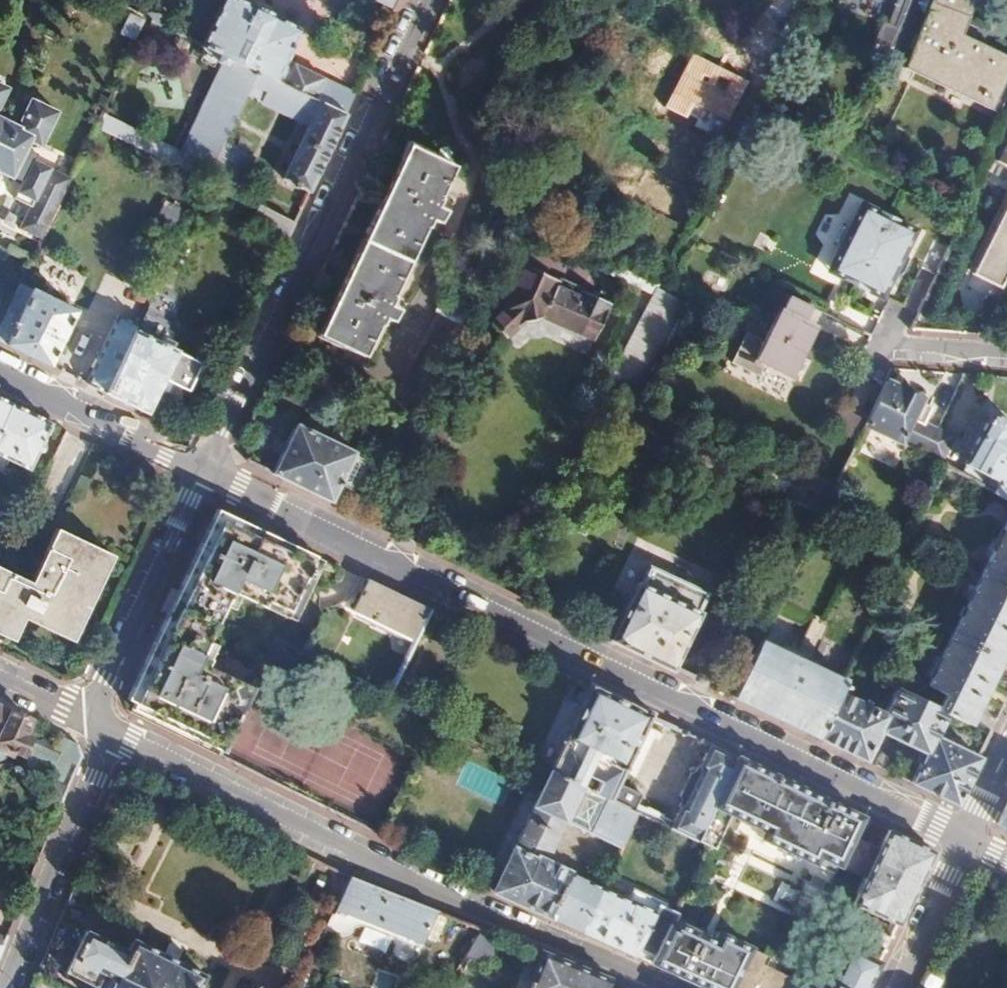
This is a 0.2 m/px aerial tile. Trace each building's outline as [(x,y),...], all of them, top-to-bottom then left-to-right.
[(131,9),(149,17),(177,30),(181,21),(136,0),(135,0),(131,9)] [(218,50),(215,58),(222,61),(180,152),(212,167),(207,178),(208,179),(235,192),(252,154),(225,142),(258,70),(282,80),(277,93),(311,110),(305,121),(310,124),(285,176),(308,188),(343,114),(354,91),(286,58),(301,24),(277,13),(277,11),(256,0),(253,0),(253,1),(251,0),(221,0),(201,42),(218,50)] [(903,64),(929,0),(886,0),(879,19),(867,14),(858,37),(890,51),(887,57),(903,64)] [(903,64),(901,69),(991,106),(1006,70),(1006,51),(959,30),(971,0),(929,0),(903,64)] [(131,38),(139,18),(126,13),(118,32),(131,38)] [(744,80),(690,57),(673,98),(726,122),(744,80)] [(763,88),(744,80),(726,122),(744,130),(755,107),(763,88)] [(4,119),(0,128),(0,169),(13,175),(14,174),(24,179),(17,195),(34,203),(23,225),(44,236),(72,176),(35,158),(38,151),(27,146),(31,139),(41,144),(57,111),(30,98),(20,120),(23,121),(19,128),(4,119)] [(673,98),(667,110),(721,134),(726,122),(673,98)] [(988,165),(1006,173),(1006,124),(988,165)] [(453,166),(408,143),(316,333),(360,356),(379,317),(388,321),(391,317),(395,319),(400,308),(387,301),(427,219),(437,224),(439,220),(442,221),(448,207),(436,200),(453,166)] [(180,152),(175,163),(207,178),(212,167),(180,152)] [(293,219),(258,203),(249,223),(284,240),(293,219)] [(840,247),(843,248),(835,266),(840,269),(849,273),(847,278),(849,279),(869,288),(872,284),(888,291),(897,273),(898,274),(907,271),(912,260),(909,251),(907,250),(917,227),(864,203),(854,226),(848,223),(842,226),(836,241),(840,247)] [(963,295),(990,308),(1006,274),(1006,203),(963,295)] [(945,256),(922,246),(913,265),(919,276),(933,282),(945,256)] [(559,282),(523,266),(502,319),(494,326),(506,342),(527,325),(530,326),(533,326),(536,325),(540,323),(542,321),(544,317),(595,340),(611,304),(580,291),(577,296),(557,287),(559,282)] [(835,266),(833,272),(847,278),(849,273),(840,269),(835,266)] [(20,284),(0,325),(0,342),(48,366),(74,311),(20,284)] [(872,284),(869,288),(887,296),(889,291),(888,291),(872,284)] [(648,382),(683,300),(652,287),(617,369),(648,382)] [(435,312),(439,314),(390,412),(413,423),(468,311),(442,298),(435,312)] [(817,313),(789,300),(768,347),(751,339),(739,367),(757,376),(762,365),(792,380),(817,329),(812,326),(817,313)] [(137,327),(117,318),(86,384),(105,393),(133,334),(137,327)] [(84,324),(77,342),(94,349),(101,331),(84,324)] [(199,366),(133,334),(105,393),(145,413),(156,391),(164,394),(168,385),(186,394),(199,366)] [(883,388),(882,389),(864,429),(924,459),(935,437),(920,430),(928,416),(917,410),(919,406),(883,388)] [(0,399),(0,425),(10,404),(0,399)] [(10,404),(0,425),(0,452),(28,467),(51,423),(10,404)] [(975,485),(1006,502),(1006,435),(1005,434),(1006,430),(1006,425),(986,414),(958,468),(962,470),(958,477),(975,485)] [(287,422),(263,474),(326,503),(335,484),(342,487),(357,454),(287,422)] [(959,447),(938,437),(927,461),(942,469),(947,471),(959,447)] [(947,471),(942,469),(932,489),(966,506),(975,485),(958,477),(957,476),(947,471)] [(923,685),(938,691),(930,706),(944,712),(965,723),(1006,634),(1006,507),(923,685)] [(311,559),(213,512),(125,698),(135,703),(129,713),(220,758),(250,690),(207,669),(216,648),(205,642),(222,608),(232,613),(239,599),(282,620),(301,579),(306,582),(311,571),(305,569),(311,559)] [(55,528),(27,582),(0,569),(0,628),(7,632),(21,607),(66,629),(104,553),(55,528)] [(642,582),(637,580),(610,640),(608,643),(668,673),(670,669),(700,611),(696,609),(705,590),(652,563),(642,582)] [(426,611),(366,581),(350,612),(409,643),(426,611)] [(842,681),(758,641),(730,698),(815,740),(837,693),(842,681)] [(561,740),(563,741),(547,772),(632,813),(688,840),(728,755),(707,746),(696,766),(693,766),(687,771),(674,797),(676,806),(677,807),(670,822),(659,818),(661,815),(642,806),(640,808),(632,804),(636,795),(619,786),(617,788),(613,786),(646,717),(648,712),(588,684),(587,688),(561,740)] [(862,762),(875,735),(921,758),(907,785),(954,807),(977,760),(932,738),(944,712),(930,706),(896,690),(884,716),(837,693),(815,740),(862,762)] [(10,714),(0,709),(0,736),(10,714)] [(26,752),(23,758),(29,760),(32,770),(42,767),(47,769),(42,780),(65,791),(78,757),(75,746),(61,740),(55,753),(49,751),(46,741),(36,744),(24,738),(30,724),(10,714),(0,736),(0,764),(2,763),(4,761),(11,764),(16,754),(21,756),(24,752),(26,752)] [(723,815),(758,832),(754,841),(808,866),(812,858),(831,866),(858,878),(847,904),(894,925),(928,851),(881,828),(873,846),(846,834),(855,816),(728,755),(688,840),(703,847),(707,850),(723,815)] [(632,813),(547,772),(493,893),(579,932),(598,889),(541,862),(560,822),(617,849),(632,813)] [(64,792),(52,786),(46,800),(59,806),(64,792)] [(996,826),(1006,832),(1006,803),(996,826)] [(831,866),(812,858),(808,866),(827,875),(831,866)] [(444,915),(346,877),(330,912),(355,923),(357,919),(420,944),(423,937),(432,940),(444,915)] [(622,900),(598,889),(579,932),(644,962),(662,925),(666,926),(667,922),(672,913),(659,907),(663,899),(656,895),(654,899),(630,888),(622,900)] [(662,925),(644,962),(704,987),(808,987),(762,966),(759,958),(712,935),(708,942),(667,922),(666,926),(662,925)] [(109,979),(104,987),(195,987),(202,975),(130,938),(123,950),(84,930),(62,972),(91,986),(98,973),(109,979)] [(875,963),(843,948),(824,987),(864,987),(875,963)] [(537,951),(523,987),(602,987),(608,979),(537,951)]
